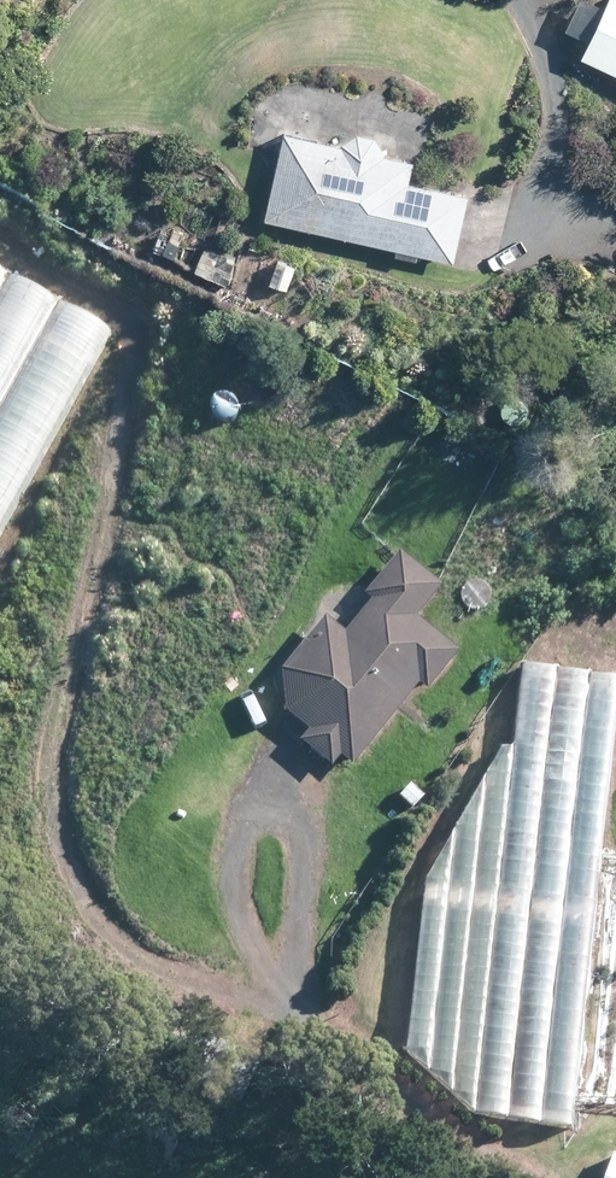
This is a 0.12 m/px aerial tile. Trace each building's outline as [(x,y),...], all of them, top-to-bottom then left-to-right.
[(615,74),(615,0),(604,0),(602,5),(591,0),(580,0),(564,33),(586,43),(580,57),(615,74)] [(264,219),(451,262),(467,195),(408,182),(412,162),(381,154),(382,152),(373,137),(356,133),(340,144),(339,147),(283,134),(273,178),(264,219)] [(284,291),(293,267),(277,261),(269,284),(284,291)] [(55,303),(8,277),(0,291),(0,401),(55,303)] [(107,332),(55,303),(0,401),(0,525),(107,332)] [(404,703),(418,686),(425,692),(457,654),(415,620),(439,590),(399,555),(391,565),(364,597),(373,604),(346,637),(323,619),(280,672),(284,715),(308,734),(300,743),(330,769),(339,758),(351,768),(399,710),(404,703)] [(418,805),(424,808),(431,793),(414,784),(406,799),(418,805)] [(574,1103),(615,1107),(615,861),(600,859),(574,1103)] [(612,1157),(603,1177),(615,1177),(615,1159),(612,1157)]
